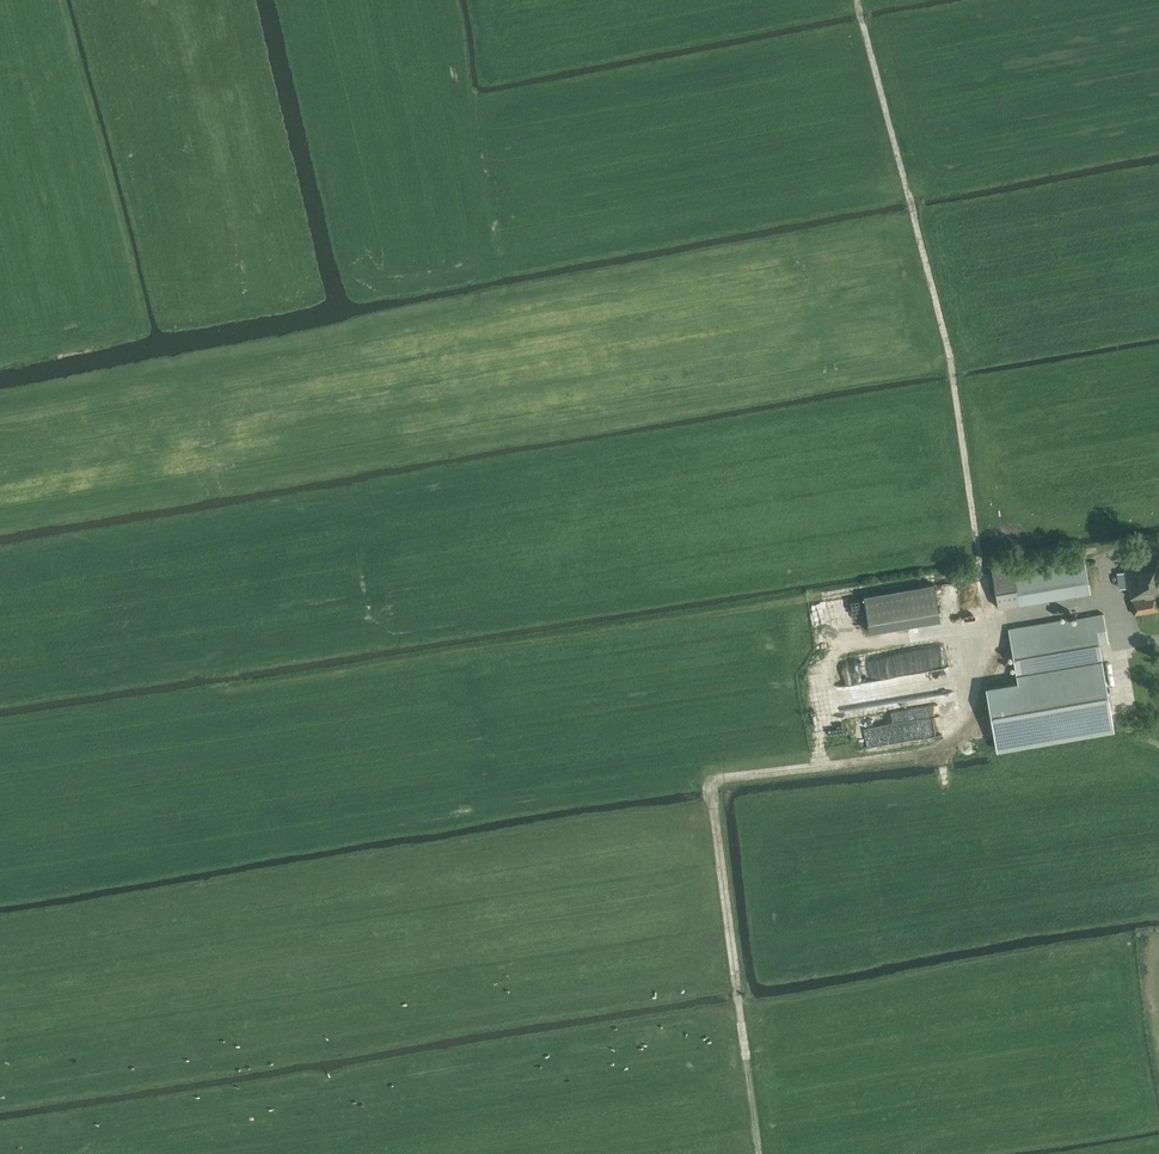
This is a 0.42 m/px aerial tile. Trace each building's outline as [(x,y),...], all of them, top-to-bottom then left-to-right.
[(1156,594),(1158,593),(1158,552),(1123,558),(1125,571),(1118,573),(1120,589),(1130,587),(1132,598),(1156,594)] [(1090,592),(1085,559),(1014,571),(1012,559),(990,563),(998,607),(1090,592)] [(933,583),(863,596),(869,631),(940,619),(933,583)] [(1158,610),(1156,594),(1132,598),(1134,614),(1158,610)] [(1018,681),(986,686),(997,751),(1115,730),(1112,716),(1102,658),(1102,657),(1100,643),(1109,642),(1104,613),(1071,618),(1071,617),(1009,628),(1018,681)]
